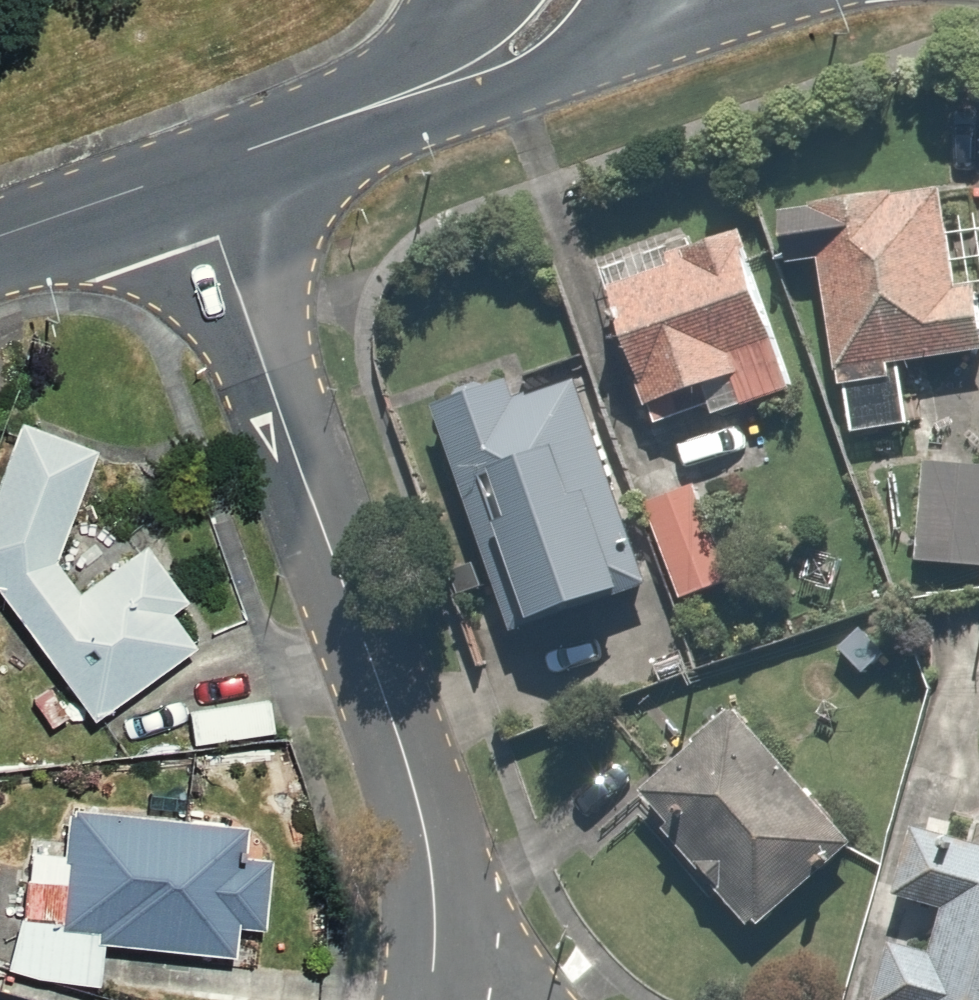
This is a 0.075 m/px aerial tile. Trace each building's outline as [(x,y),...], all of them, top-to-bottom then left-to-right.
[(749,207),(759,277),(802,271),(816,371),(978,349),(978,335),(957,178),(749,207)] [(728,221),(589,271),(648,434),(786,384),(728,221)] [(564,360),(422,411),(499,623),(641,571),(616,504),(564,360)] [(0,434),(0,600),(82,716),(190,641),(167,609),(192,592),(146,528),(72,580),(50,549),(86,434),(8,411),(0,434)] [(909,455),(893,558),(975,572),(978,547),(978,466),(909,455)] [(698,474),(616,504),(641,571),(655,610),(736,581),(698,474)] [(837,835),(725,703),(613,798),(725,930),(837,835)] [(23,922),(9,971),(42,981),(103,986),(107,946),(235,958),(239,927),(265,930),(273,864),(248,861),(252,828),(70,811),(67,859),(30,855),(23,922)] [(895,818),(875,900),(927,913),(916,956),(872,944),(858,999),(978,999),(978,839),(895,818)] [(0,990),(0,999),(36,999),(0,990)]
